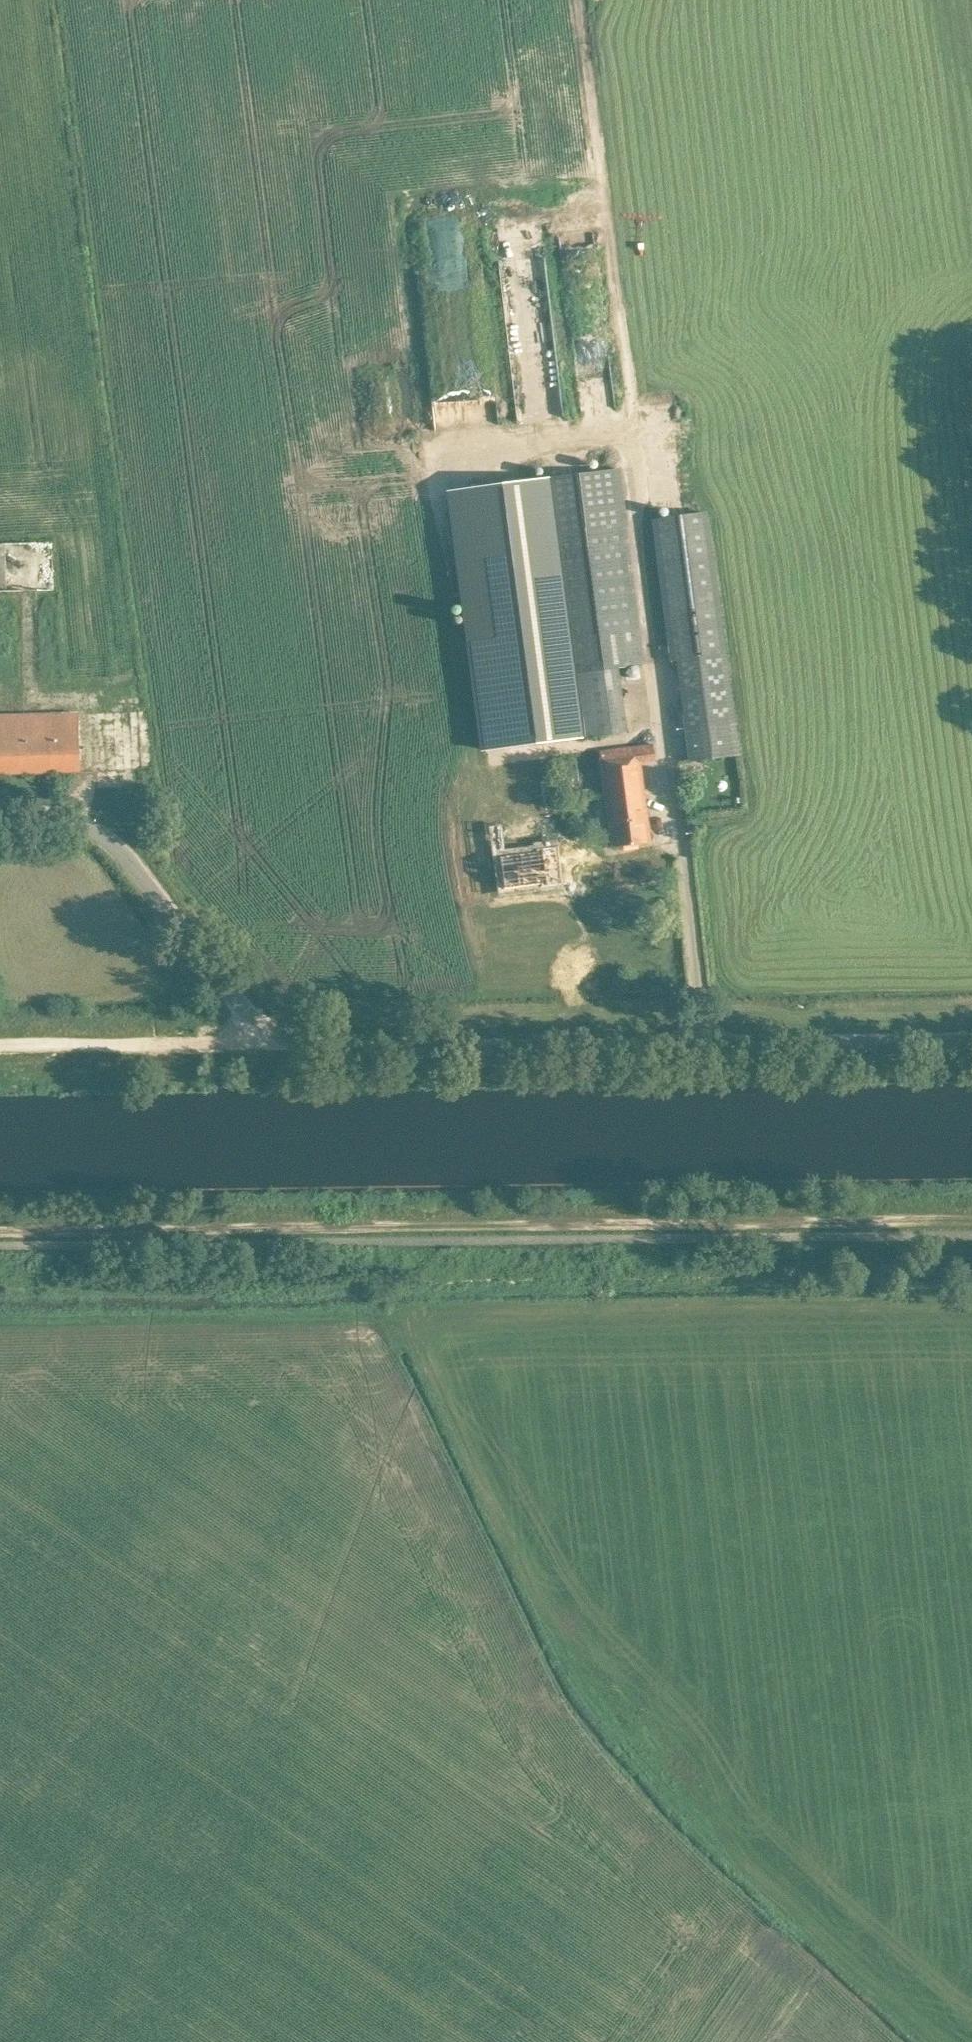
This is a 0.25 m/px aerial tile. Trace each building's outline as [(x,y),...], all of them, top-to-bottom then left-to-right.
[(617,468),(529,480),(536,534),(537,539),(543,538),(546,560),(546,561),(562,680),(550,682),(557,740),(626,731),(617,667),(643,664),(624,523),(617,468)] [(529,480),(446,490),(480,751),(557,740),(550,682),(562,680),(546,561),(546,560),(543,538),(537,539),(536,534),(529,480)] [(706,511),(650,519),(669,661),(675,660),(688,761),(739,755),(706,511)] [(0,542),(0,591),(53,590),(52,541),(0,542)] [(79,772),(78,713),(0,715),(0,774),(79,772)] [(600,751),(605,793),(612,848),(650,843),(640,762),(656,760),(654,744),(600,751)] [(534,846),(497,850),(500,883),(537,879),(537,882),(560,880),(556,841),(533,843),(534,846)]
